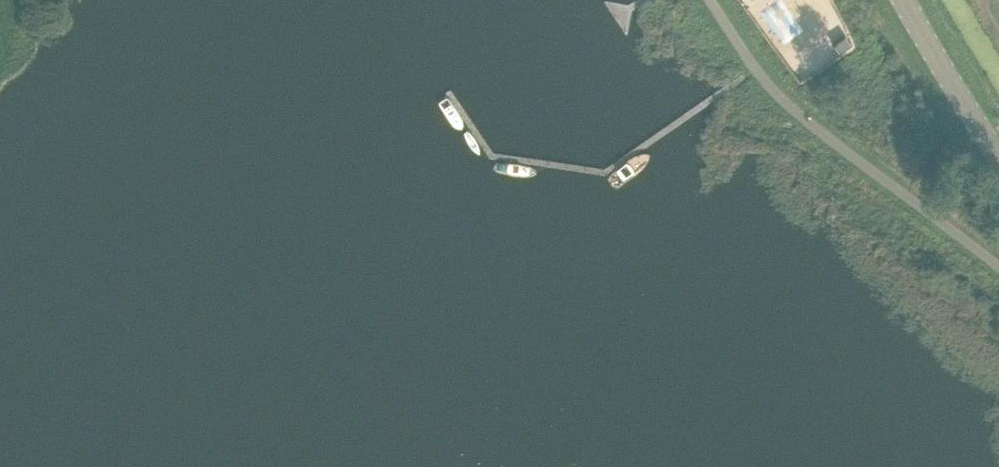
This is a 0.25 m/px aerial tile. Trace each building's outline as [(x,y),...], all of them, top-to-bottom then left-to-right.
[(845,39),(833,48),(839,55),(851,47),(845,39)]
